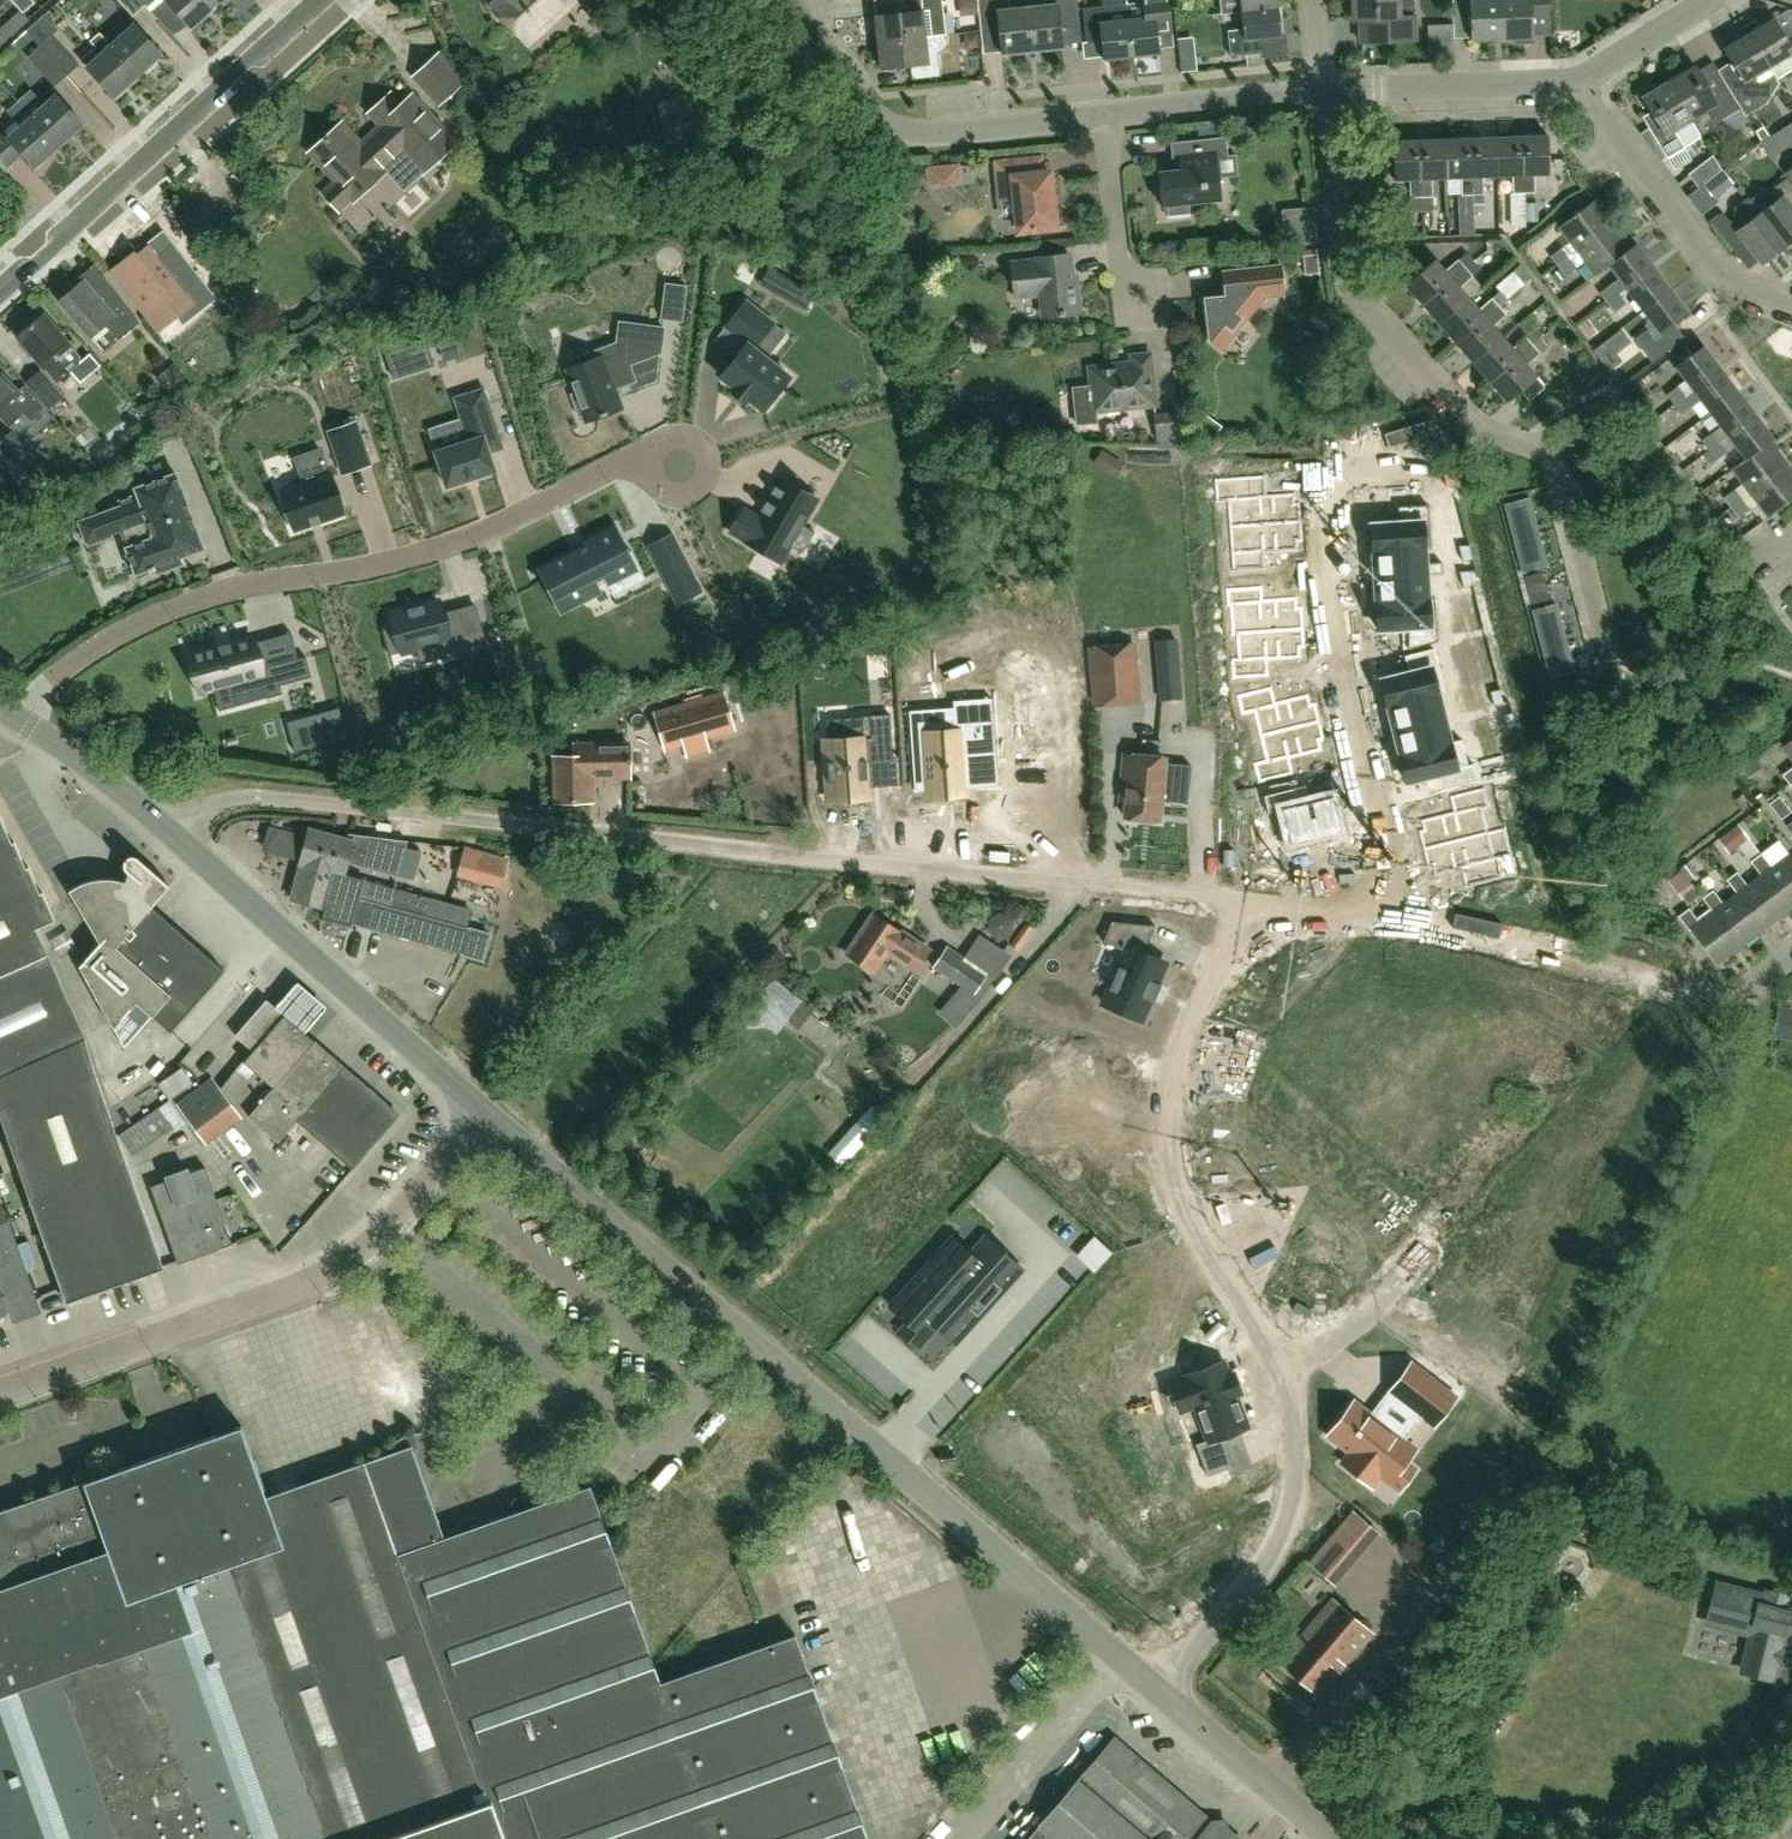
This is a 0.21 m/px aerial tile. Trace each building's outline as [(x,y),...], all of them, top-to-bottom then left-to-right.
[(140,0),(118,0),(133,16),(145,5),(140,0)] [(191,28),(217,5),(212,0),(166,0),(191,28)] [(573,0),(503,0),(496,6),(528,41),(573,0)] [(906,13),(876,16),(879,43),(947,35),(944,0),(905,0),(906,13)] [(1034,51),(1029,8),(1010,10),(1009,0),(982,0),(985,34),(1000,32),(1002,54),(1034,51)] [(1034,51),(1064,48),(1061,25),(1076,24),(1073,0),(1047,0),(1047,6),(1029,8),(1034,51)] [(1144,2),(1128,4),(1130,20),(1133,57),(1161,54),(1158,25),(1172,23),(1169,0),(1144,0),(1144,2)] [(1280,7),(1279,0),(1241,0),(1242,11),(1280,7)] [(1353,19),(1359,19),(1360,35),(1414,32),(1413,0),(1352,0),(1353,19)] [(1503,41),(1501,0),(1453,0),(1454,16),(1471,16),(1472,42),(1503,41)] [(1503,41),(1516,40),(1516,45),(1534,44),(1534,36),(1551,35),(1549,0),(1501,0),(1503,41)] [(1130,20),(1128,4),(1084,8),(1087,42),(1102,40),(1104,60),(1133,57),(1130,20)] [(1231,57),(1265,54),(1264,39),(1283,37),(1280,7),(1242,11),(1244,30),(1229,32),(1231,57)] [(12,36),(30,20),(21,10),(3,26),(12,36)] [(26,31),(40,46),(67,75),(78,66),(51,36),(58,29),(44,14),(26,31)] [(1771,67),(1776,75),(1791,66),(1791,39),(1788,41),(1775,19),(1761,28),(1756,20),(1746,26),(1771,67)] [(1456,57),(1455,41),(1454,24),(1430,25),(1431,58),(1456,57)] [(111,46),(138,76),(162,55),(135,25),(112,46),(111,46)] [(1724,81),(1746,117),(1764,107),(1756,94),(1762,89),(1755,77),(1771,67),(1746,26),(1736,32),(1740,39),(1725,48),(1733,62),(1718,71),(1724,81)] [(81,61),(87,68),(114,98),(138,76),(111,46),(112,46),(100,33),(91,42),(96,47),(81,61)] [(947,35),(879,43),(882,70),(912,67),(913,81),(942,78),(940,50),(949,47),(947,35)] [(67,75),(40,46),(27,57),(54,87),(67,75)] [(441,103),(464,82),(439,55),(416,76),(441,103)] [(1669,81),(1693,120),(1709,111),(1717,124),(1723,120),(1731,134),(1749,123),(1746,117),(1724,81),(1710,90),(1696,66),(1669,81)] [(1667,158),(1685,147),(1684,145),(1701,135),(1693,120),(1669,81),(1657,89),(1655,84),(1635,96),(1642,108),(1647,105),(1657,122),(1649,127),(1667,158)] [(57,95),(46,106),(32,90),(19,102),(60,147),(84,125),(57,95)] [(372,113),(390,133),(405,149),(427,173),(458,144),(414,96),(402,107),(391,96),(372,113)] [(8,111),(22,127),(9,138),(4,132),(0,135),(0,159),(8,168),(23,154),(31,163),(29,165),(36,173),(50,160),(48,158),(60,147),(19,102),(8,111)] [(385,169),(405,149),(390,133),(369,152),(343,124),(312,153),(339,182),(326,195),(339,210),(354,197),(350,193),(364,180),(371,187),(388,172),(385,169)] [(1524,136),(1526,193),(1537,192),(1537,174),(1551,173),(1550,135),(1524,136)] [(1498,137),(1500,175),(1515,175),(1516,193),(1526,193),(1524,136),(1498,137)] [(1472,138),(1474,195),(1485,195),(1485,176),(1500,175),(1498,137),(1472,138)] [(1163,206),(1169,205),(1170,216),(1191,214),(1190,203),(1223,200),(1220,178),(1239,176),(1237,155),(1229,156),(1227,138),(1178,143),(1181,171),(1160,173),(1163,206)] [(1474,195),(1472,138),(1446,139),(1448,177),(1462,177),(1462,195),(1474,195)] [(1412,211),(1424,211),(1421,139),(1395,141),(1395,142),(1387,142),(1388,161),(1395,161),(1396,179),(1411,178),(1412,211)] [(1424,211),(1435,210),(1434,178),(1448,177),(1446,139),(1421,139),(1424,211)] [(1713,158),(1690,175),(1700,189),(1724,171),(1713,158)] [(1016,197),(1017,215),(1019,232),(1057,228),(1051,172),(1026,175),(1025,159),(996,162),(1000,199),(1016,197)] [(932,167),(933,186),(967,184),(965,165),(932,167)] [(1725,171),(1706,186),(1715,198),(1734,183),(1725,171)] [(1786,174),(1785,175),(1788,179),(1769,193),(1765,188),(1750,200),(1787,248),(1791,244),(1791,183),(1786,174)] [(1463,202),(1465,231),(1492,229),(1491,200),(1463,202)] [(1578,253),(1615,224),(1598,200),(1560,229),(1578,253)] [(1787,248),(1750,200),(1737,209),(1737,214),(1738,216),(1719,231),(1734,251),(1746,243),(1764,265),(1787,248)] [(1615,224),(1578,253),(1596,276),(1634,248),(1615,224)] [(1318,243),(1316,225),(1291,227),(1292,246),(1318,243)] [(135,251),(123,261),(111,270),(160,332),(199,302),(152,243),(138,254),(135,251)] [(1628,289),(1655,269),(1637,245),(1634,248),(1596,276),(1597,277),(1611,267),(1628,289)] [(1553,257),(1560,267),(1571,258),(1563,249),(1553,257)] [(1045,317),(1080,313),(1076,276),(1073,276),(1070,254),(1038,257),(1039,260),(1012,263),(1016,297),(1042,294),(1045,317)] [(1304,256),(1305,276),(1320,274),(1318,255),(1304,256)] [(1571,258),(1560,267),(1568,277),(1579,268),(1571,258)] [(1424,305),(1467,268),(1460,260),(1446,271),(1437,260),(1407,285),(1424,305)] [(1282,267),(1252,271),(1223,274),(1226,295),(1205,297),(1209,340),(1222,350),(1267,295),(1285,293),(1282,267)] [(1467,268),(1424,305),(1441,324),(1470,299),(1460,288),(1474,276),(1467,268)] [(1628,289),(1646,313),(1673,292),(1655,269),(1628,289)] [(779,273),(770,290),(787,300),(796,282),(779,273)] [(120,341),(141,323),(102,274),(89,286),(84,280),(61,301),(92,337),(107,325),(120,341)] [(666,284),(661,318),(681,321),(686,287),(666,284)] [(1609,303),(1620,294),(1613,285),(1602,293),(1609,303)] [(1673,292),(1646,313),(1663,336),(1691,316),(1673,292)] [(1620,294),(1609,303),(1616,312),(1628,304),(1620,294)] [(1458,344),(1501,307),(1493,298),(1480,310),(1470,299),(1441,324),(1458,344)] [(754,349),(774,324),(746,302),(726,327),(747,344),(736,357),(720,377),(735,389),(732,393),(746,404),(749,400),(763,412),(790,378),(769,361),(754,349)] [(1458,344),(1474,363),(1503,338),(1494,327),(1508,315),(1501,307),(1458,344)] [(81,356),(73,346),(46,314),(18,337),(45,368),(47,367),(59,381),(81,363),(81,356)] [(574,368),(567,371),(575,392),(571,394),(579,417),(584,415),(585,419),(600,414),(600,416),(607,413),(607,412),(621,406),(617,396),(614,388),(635,381),(629,364),(660,353),(664,328),(619,322),(616,343),(615,353),(601,358),(598,350),(571,360),(574,368)] [(1622,328),(1594,349),(1609,369),(1622,359),(1616,352),(1631,340),(1622,328)] [(1512,331),(1503,338),(1474,363),(1491,383),(1534,346),(1527,337),(1521,342),(1512,331)] [(1648,331),(1637,340),(1644,350),(1656,341),(1648,331)] [(1534,346),(1491,383),(1509,403),(1522,392),(1530,402),(1546,388),(1528,366),(1542,354),(1534,346)] [(1694,392),(1722,371),(1704,347),(1677,368),(1694,392)] [(1093,386),(1073,388),(1077,424),(1096,422),(1095,412),(1157,405),(1152,354),(1133,356),(1133,363),(1091,368),(1093,386)] [(50,407),(63,396),(42,371),(29,383),(50,407)] [(1712,415),(1739,394),(1722,371),(1694,392),(1712,415)] [(47,409),(25,386),(19,392),(3,376),(0,378),(0,415),(12,427),(24,414),(33,423),(47,409)] [(1677,405),(1688,397),(1680,387),(1669,395),(1677,405)] [(469,441),(436,452),(446,484),(446,487),(449,486),(449,485),(465,480),(476,477),(476,476),(492,471),(495,471),(494,468),(493,468),(488,452),(502,448),(483,389),(455,398),(469,441)] [(1729,438),(1757,417),(1739,394),(1712,415),(1729,438)] [(1688,397),(1677,405),(1684,415),(1695,407),(1688,397)] [(1156,416),(1158,440),(1187,436),(1185,413),(1156,416)] [(1733,471),(1774,440),(1757,417),(1729,438),(1746,461),(1733,471)] [(355,422),(329,431),(340,464),(342,471),(343,472),(344,472),(368,464),(369,463),(369,462),(366,455),(355,422)] [(23,462),(37,449),(16,428),(0,445),(0,463),(11,474),(23,462)] [(1711,451),(1723,443),(1715,433),(1704,442),(1711,451)] [(1774,440),(1733,471),(1751,495),(1789,466),(1772,444),(1775,442),(1774,440)] [(1723,443),(1711,451),(1719,461),(1730,452),(1723,443)] [(302,483),(280,491),(294,530),(343,513),(330,474),(328,475),(319,447),(292,456),(302,483)] [(1751,495),(1770,520),(1791,503),(1791,470),(1789,466),(1751,495)] [(149,572),(157,570),(155,566),(178,558),(179,561),(181,561),(179,558),(203,549),(176,474),(136,489),(138,495),(120,502),(122,507),(79,522),(87,545),(112,536),(111,533),(137,523),(143,542),(126,548),(128,553),(125,554),(130,570),(134,569),(136,574),(148,569),(149,572)] [(1259,481),(1224,483),(1225,502),(1244,501),(1246,526),(1300,522),(1299,504),(1294,504),(1293,494),(1270,496),(1260,497),(1259,481)] [(747,511),(734,533),(751,542),(750,543),(764,551),(783,562),(792,547),(803,554),(816,533),(804,526),(819,501),(793,486),(787,482),(782,490),(779,488),(775,495),(778,497),(773,504),(771,503),(765,513),(768,514),(764,520),(747,511)] [(1725,499),(1733,509),(1744,500),(1737,490),(1725,499)] [(1531,498),(1507,504),(1524,569),(1548,563),(1531,498)] [(1456,499),(1450,499),(1450,503),(1452,523),(1462,523),(1456,499)] [(1744,500),(1733,509),(1741,519),(1752,510),(1744,500)] [(1450,503),(1435,505),(1437,524),(1452,523),(1450,503)] [(1375,524),(1371,524),(1373,551),(1424,548),(1424,549),(1431,548),(1429,525),(1428,505),(1398,507),(1399,522),(1375,524)] [(1247,552),(1229,553),(1230,572),(1265,569),(1264,553),(1273,553),(1297,551),(1297,541),(1301,541),(1300,522),(1246,526),(1247,552)] [(589,543),(543,566),(564,607),(588,595),(585,591),(606,581),(634,566),(628,554),(622,544),(620,545),(611,527),(587,539),(589,543)] [(1469,545),(1458,545),(1462,561),(1472,559),(1469,545)] [(1424,548),(1373,551),(1375,577),(1426,573),(1426,574),(1442,573),(1441,562),(1425,564),(1424,549),(1424,548)] [(678,601),(700,590),(681,554),(660,565),(678,601)] [(1563,578),(1580,579),(1581,562),(1564,562),(1563,578)] [(1470,571),(1459,571),(1463,587),(1473,585),(1470,571)] [(1546,585),(1542,571),(1524,576),(1528,590),(1546,585)] [(1426,573),(1375,577),(1376,603),(1428,599),(1428,598),(1426,574),(1426,573)] [(1531,604),(1550,599),(1546,585),(1528,590),(1531,604)] [(1266,587),(1231,590),(1233,609),(1251,607),(1253,633),(1308,629),(1306,611),(1302,611),(1301,601),(1277,603),(1267,603),(1266,587)] [(1428,599),(1376,603),(1378,630),(1407,628),(1408,648),(1437,641),(1434,598),(1428,598),(1428,599)] [(394,625),(382,628),(389,654),(416,647),(418,647),(419,651),(438,646),(437,642),(451,638),(455,654),(487,646),(482,628),(467,632),(461,610),(443,615),(442,612),(439,601),(391,614),(394,625)] [(1559,605),(1535,611),(1553,676),(1576,670),(1559,605)] [(1158,626),(1179,623),(1176,608),(1155,612),(1158,626)] [(1255,658),(1236,659),(1238,679),(1272,676),(1271,660),(1281,659),(1305,658),(1304,648),(1309,647),(1308,629),(1253,633),(1255,658)] [(253,638),(190,655),(200,692),(213,688),(229,684),(232,695),(263,686),(266,698),(282,693),(280,685),(311,676),(306,656),(298,658),(261,668),(254,642),(253,638)] [(1182,699),(1177,640),(1158,642),(1163,700),(1182,699)] [(1092,649),(1097,706),(1140,702),(1135,645),(1092,649)] [(1409,672),(1381,679),(1388,706),(1438,693),(1438,694),(1444,692),(1433,649),(1405,656),(1409,672)] [(1271,689),(1238,697),(1242,716),(1260,711),(1266,736),(1319,723),(1315,705),(1310,706),(1308,696),(1285,702),(1275,704),(1271,689)] [(1500,689),(1490,692),(1494,705),(1504,703),(1500,689)] [(705,738),(733,729),(722,693),(655,713),(666,749),(684,744),(685,744),(704,738),(705,738)] [(1438,693),(1388,706),(1394,731),(1444,718),(1438,694),(1438,693)] [(924,758),(913,759),(915,791),(927,790),(927,796),(965,793),(965,788),(963,758),(989,757),(989,755),(985,699),(954,701),(954,708),(956,731),(923,734),(924,758)] [(339,708),(315,714),(323,744),(347,737),(339,708)] [(1512,712),(1502,715),(1506,729),(1516,726),(1512,712)] [(869,787),(867,764),(894,762),(893,755),(890,714),(862,716),(862,717),(864,737),(827,740),(824,740),(828,801),(869,798),(869,787)] [(1030,759),(1015,760),(1019,803),(1034,802),(1034,809),(1064,806),(1063,799),(1078,798),(1076,777),(1076,772),(1085,771),(1084,756),(1081,756),(1080,744),(1083,743),(1081,723),(1057,725),(1056,717),(1027,719),(1030,759)] [(1444,718),(1394,731),(1400,756),(1450,743),(1450,742),(1444,718)] [(1272,760),(1254,765),(1259,784),(1293,775),(1289,759),(1298,757),(1322,751),(1319,742),(1324,740),(1319,723),(1266,736),(1272,760)] [(1450,743),(1400,756),(1407,782),(1425,778),(1434,775),(1438,790),(1477,780),(1473,764),(1467,765),(1461,739),(1450,742),(1450,743)] [(1782,747),(1791,760),(1791,740),(1782,747)] [(630,743),(588,744),(588,756),(557,757),(558,801),(591,800),(591,777),(630,777),(630,743)] [(1771,763),(1763,751),(1741,767),(1750,778),(1771,763)] [(1189,805),(1192,767),(1165,764),(1166,759),(1126,756),(1122,801),(1128,801),(1126,819),(1160,822),(1162,802),(1189,805)] [(1521,757),(1505,761),(1509,777),(1525,773),(1521,757)] [(1791,784),(1791,767),(1782,775),(1790,785),(1791,784)] [(1340,825),(1345,824),(1341,808),(1336,809),(1333,795),(1309,801),(1296,804),(1293,788),(1263,796),(1268,813),(1282,810),(1290,843),(1297,841),(1298,846),(1322,840),(1321,835),(1341,830),(1340,825)] [(1419,833),(1415,834),(1419,852),(1472,839),(1466,814),(1484,810),(1479,791),(1446,799),(1450,815),(1440,817),(1417,823),(1419,833)] [(1251,793),(1212,803),(1212,827),(1257,816),(1251,793)] [(1779,798),(1769,805),(1781,822),(1791,814),(1779,798)] [(94,1073),(84,1040),(35,931),(54,922),(41,894),(39,895),(27,869),(25,870),(13,844),(11,845),(0,820),(0,1107),(94,1073)] [(463,954),(470,929),(459,926),(465,906),(365,880),(365,878),(346,873),(348,864),(399,878),(409,842),(350,833),(348,840),(311,830),(292,900),(327,910),(324,918),(351,926),(352,924),(463,954)] [(1472,839),(1419,852),(1424,870),(1428,869),(1431,878),(1454,873),(1463,870),(1467,886),(1501,877),(1496,859),(1478,863),(1472,839)] [(1760,875),(1787,911),(1791,907),(1791,859),(1778,840),(1750,861),(1760,875)] [(126,870),(127,871),(128,872),(125,882),(120,881),(110,879),(94,880),(79,885),(69,891),(100,943),(79,967),(124,1048),(152,1016),(170,1032),(224,971),(165,919),(152,907),(170,886),(138,858),(137,857),(135,856),(134,856),(132,856),(131,856),(129,856),(128,857),(127,858),(126,859),(125,860),(124,861),(124,863),(124,864),(124,866),(124,867),(125,869),(126,870)] [(1681,904),(1702,891),(1689,870),(1668,883),(1681,904)] [(1787,911),(1760,875),(1747,885),(1737,871),(1726,879),(1736,893),(1763,929),(1787,911)] [(1763,929),(1736,893),(1723,903),(1712,890),(1702,898),(1712,911),(1739,947),(1763,929)] [(1739,947),(1712,911),(1698,921),(1688,908),(1678,916),(1689,931),(1691,929),(1718,964),(1739,947)] [(916,970),(928,953),(875,916),(848,956),(874,974),(889,952),(916,970)] [(1157,981),(1165,962),(1157,958),(1143,953),(1155,925),(1143,924),(1112,921),(1103,941),(1107,943),(1126,950),(1105,1000),(1104,1001),(1142,1017),(1150,998),(1152,999),(1152,998),(1159,983),(1159,982),(1157,981)] [(948,949),(934,969),(962,987),(974,996),(989,975),(996,964),(976,951),(968,962),(948,949)] [(962,987),(942,1011),(959,1025),(970,1012),(988,991),(995,980),(989,975),(974,996),(962,987)] [(234,1035),(252,1051),(242,1062),(272,1088),(248,1116),(277,1141),(296,1120),(351,1168),(398,1114),(343,1066),(343,1065),(313,1039),(312,1040),(265,999),(234,1035)] [(1779,1007),(1775,1038),(1791,1040),(1791,1009),(1779,1007)] [(94,1073),(0,1107),(0,1114),(66,1302),(163,1268),(126,1165),(94,1073)] [(207,1145),(243,1118),(212,1077),(176,1104),(207,1145)] [(127,1135),(142,1156),(189,1122),(174,1101),(127,1135)] [(164,1176),(165,1179),(150,1185),(158,1207),(212,1188),(204,1167),(190,1171),(188,1167),(164,1176)] [(212,1188),(158,1207),(178,1263),(232,1245),(212,1188)] [(38,1299),(0,1201),(0,1314),(38,1299)] [(1095,1236),(1082,1250),(1082,1260),(1095,1272),(1113,1253),(1095,1236)] [(900,1332),(917,1348),(944,1319),(960,1334),(955,1340),(952,1338),(951,1339),(955,1342),(1021,1269),(986,1237),(970,1255),(952,1238),(891,1306),(908,1322),(900,1332)] [(1184,1378),(1169,1383),(1179,1410),(1194,1405),(1206,1439),(1195,1443),(1207,1474),(1227,1467),(1229,1466),(1220,1441),(1227,1439),(1225,1434),(1238,1429),(1247,1425),(1236,1394),(1240,1392),(1233,1372),(1228,1374),(1223,1361),(1214,1364),(1183,1376),(1184,1378)] [(1423,1417),(1432,1425),(1455,1396),(1412,1363),(1390,1392),(1423,1417)] [(374,1397),(380,1411),(444,1383),(438,1369),(374,1397)] [(1353,1456),(1346,1466),(1368,1483),(1376,1473),(1398,1491),(1415,1469),(1405,1461),(1415,1448),(1405,1440),(1372,1415),(1354,1401),(1327,1436),(1353,1456)] [(495,1799),(509,1838),(871,1838),(796,1632),(661,1680),(591,1484),(447,1534),(412,1443),(268,1495),(242,1424),(0,1510),(0,1513),(1,1517),(0,1517),(0,1838),(383,1838),(495,1799)] [(1357,1509),(1302,1568),(1331,1595),(1386,1536),(1357,1509)] [(839,1603),(920,1577),(898,1512),(818,1538),(839,1603)] [(1774,1664),(1780,1641),(1791,1644),(1791,1604),(1785,1602),(1786,1598),(1768,1593),(1767,1598),(1729,1588),(1720,1625),(1752,1634),(1743,1671),(1771,1678),(1774,1664)] [(1320,1698),(1374,1635),(1333,1600),(1279,1664),(1320,1698)] [(1226,1833),(1217,1835),(1216,1835),(1209,1829),(1214,1822),(1115,1738),(1028,1838),(1233,1838),(1226,1833)] [(383,1838),(509,1838),(495,1799),(383,1838)]
